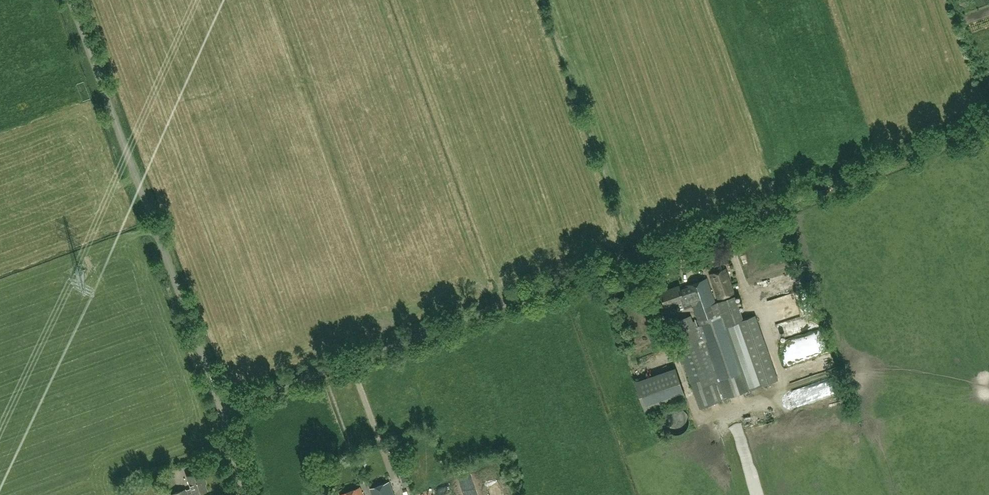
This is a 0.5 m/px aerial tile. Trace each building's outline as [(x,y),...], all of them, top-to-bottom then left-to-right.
[(710,275),(718,299),(734,294),(725,269),(710,275)] [(735,296),(716,303),(707,277),(686,285),(687,287),(681,289),(680,284),(661,291),(666,305),(682,300),(685,306),(692,304),(700,325),(698,326),(696,320),(693,321),(691,315),(671,322),(701,406),(763,385),(779,379),(756,314),(743,319),(735,296)] [(770,285),(774,293),(790,287),(786,278),(770,285)] [(776,352),(779,363),(788,361),(785,350),(776,352)] [(817,354),(783,367),(785,373),(790,371),(790,373),(811,365),(811,364),(819,360),(817,354)] [(675,367),(635,381),(645,410),(685,396),(675,367)] [(664,414),(663,418),(663,423),(664,427),(666,431),(670,433),(674,434),(679,434),(683,433),(686,430),(688,426),(689,422),(689,417),(687,413),(684,410),(680,408),(675,408),(671,408),(667,411),(664,414)] [(170,494),(187,494),(193,492),(193,494),(206,489),(200,471),(186,475),(191,488),(186,490),(185,489),(170,494)] [(468,481),(456,487),(460,494),(475,494),(468,481)] [(370,488),(373,494),(394,494),(389,482),(370,488)]
